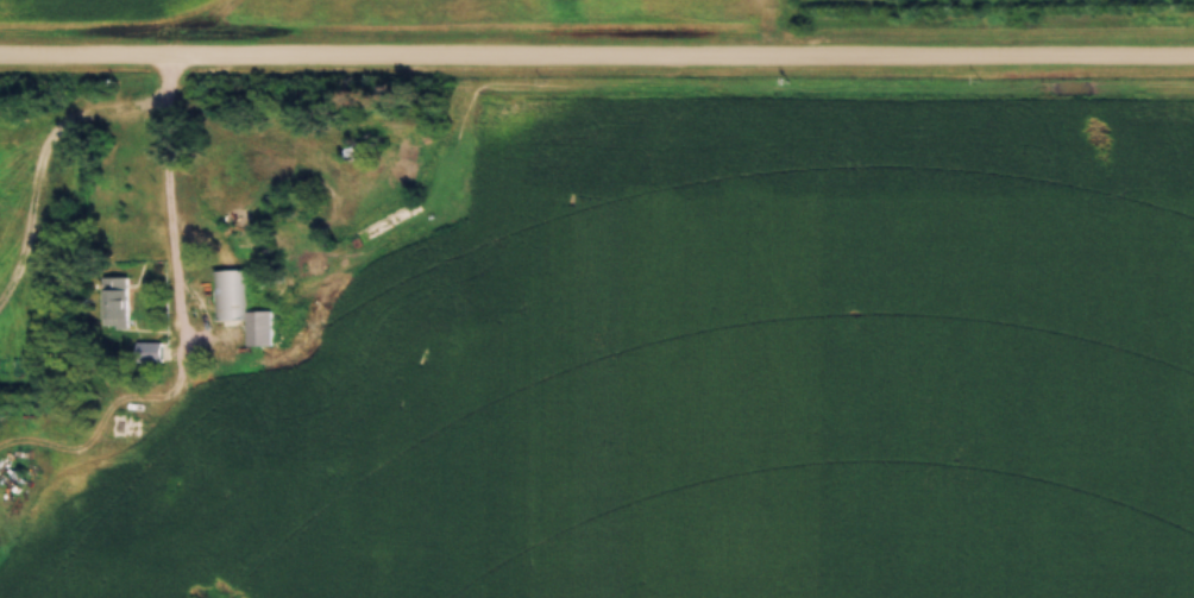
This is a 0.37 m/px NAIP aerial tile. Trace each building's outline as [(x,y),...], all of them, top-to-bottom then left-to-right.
[(214,270),(214,320),(244,320),(244,270),(214,270)] [(129,278),(103,278),(103,328),(129,328),(129,278)] [(271,347),(271,312),(247,312),(247,346),(271,347)] [(161,343),(135,343),(135,363),(161,363),(161,343)] [(111,436),(134,436),(134,421),(111,421),(111,436)]
